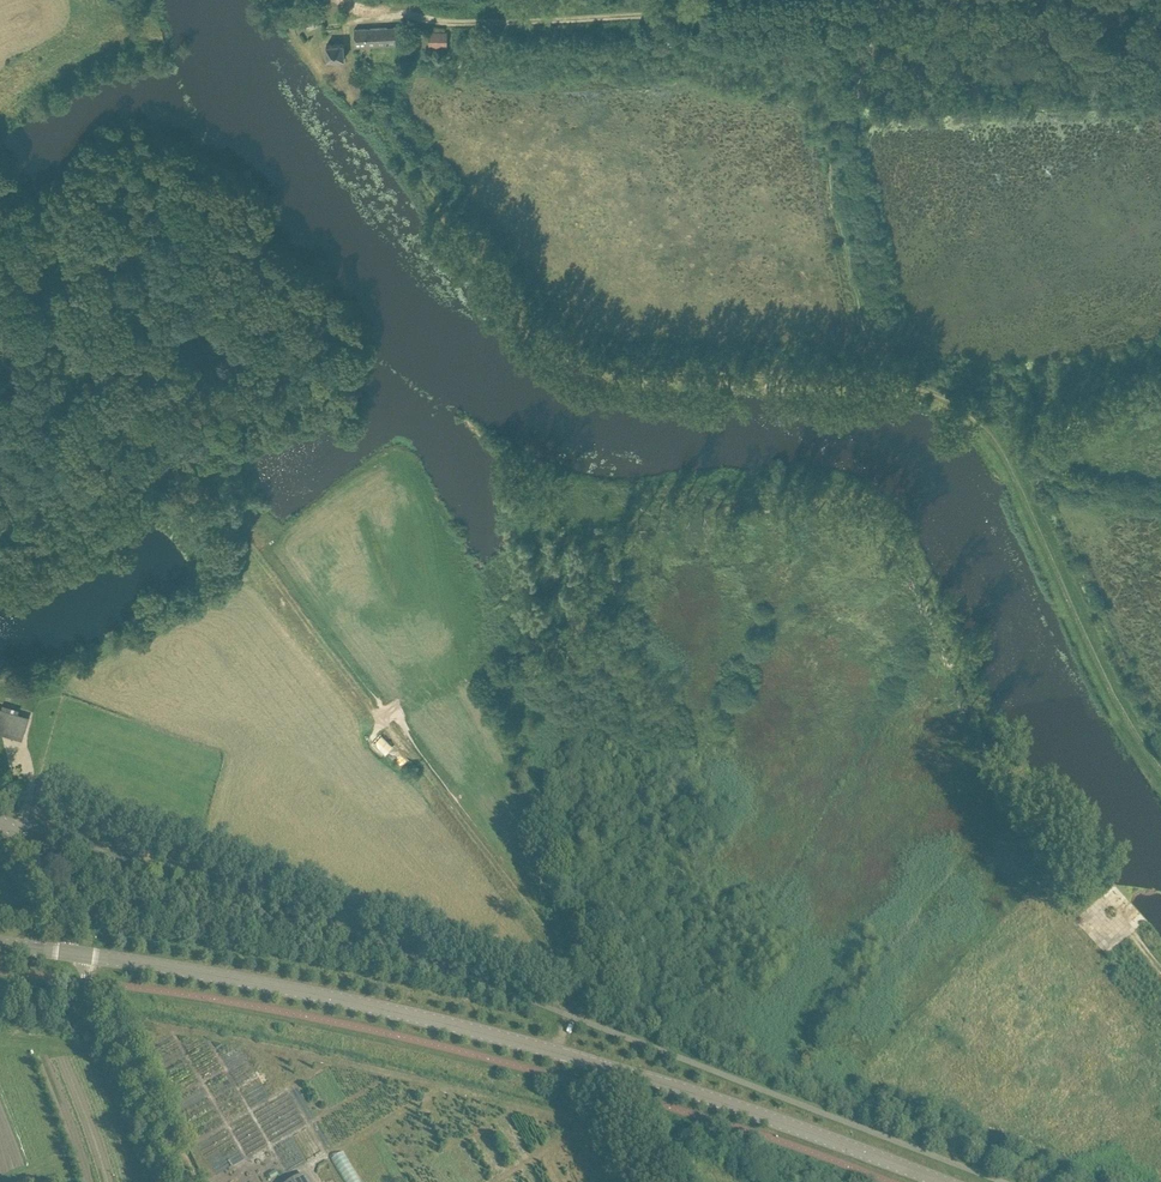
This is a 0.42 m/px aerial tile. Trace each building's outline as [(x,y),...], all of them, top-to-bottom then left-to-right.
[(303,9),(298,11),(305,27),(307,26),(310,25),(320,21),(313,4),(303,9)] [(355,46),(356,46),(403,44),(403,27),(355,29),(355,46)] [(430,31),(429,47),(448,47),(448,31),(430,31)] [(327,59),(344,58),(344,44),(327,44),(327,59)] [(0,711),(0,729),(19,735),(24,720),(17,717),(19,710),(2,704),(0,711)] [(380,733),(372,742),(383,754),(392,746),(380,733)] [(392,747),(385,755),(399,767),(406,760),(392,747)] [(344,1181),(360,1181),(345,1150),(332,1156),(344,1181)] [(290,1181),(308,1181),(303,1174),(290,1181)]
